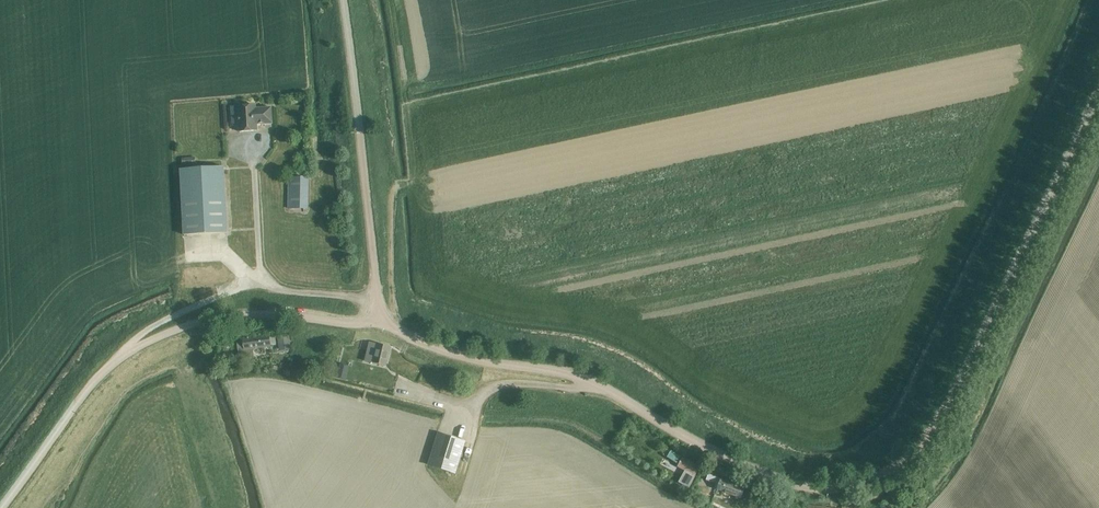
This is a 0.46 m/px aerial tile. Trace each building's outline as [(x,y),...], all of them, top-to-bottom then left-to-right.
[(256,105),(231,107),(232,115),(238,114),(239,132),(258,131),(257,125),(272,124),(271,108),(256,109),(256,105)] [(224,167),(180,169),(183,235),(227,233),(227,229),(224,167)] [(288,209),(308,209),(308,178),(289,177),(288,209)] [(243,343),(237,344),(239,358),(254,357),(253,349),(271,347),(271,346),(276,345),(275,337),(270,337),(270,336),(243,339),(243,343)] [(289,336),(279,337),(280,347),(290,346),(289,336)] [(232,339),(217,340),(218,348),(232,346),(232,339)] [(370,342),(365,361),(385,366),(390,347),(370,342)] [(405,359),(398,373),(406,377),(413,363),(405,359)] [(340,364),(338,370),(348,372),(349,366),(340,364)] [(428,465),(455,473),(465,442),(438,433),(428,465)] [(680,456),(671,450),(667,456),(676,462),(680,456)] [(688,486),(698,466),(682,457),(677,466),(685,470),(679,481),(688,486)] [(664,473),(669,462),(660,458),(655,469),(664,473)] [(716,484),(714,489),(740,500),(744,489),(709,474),(707,480),(716,484)]
